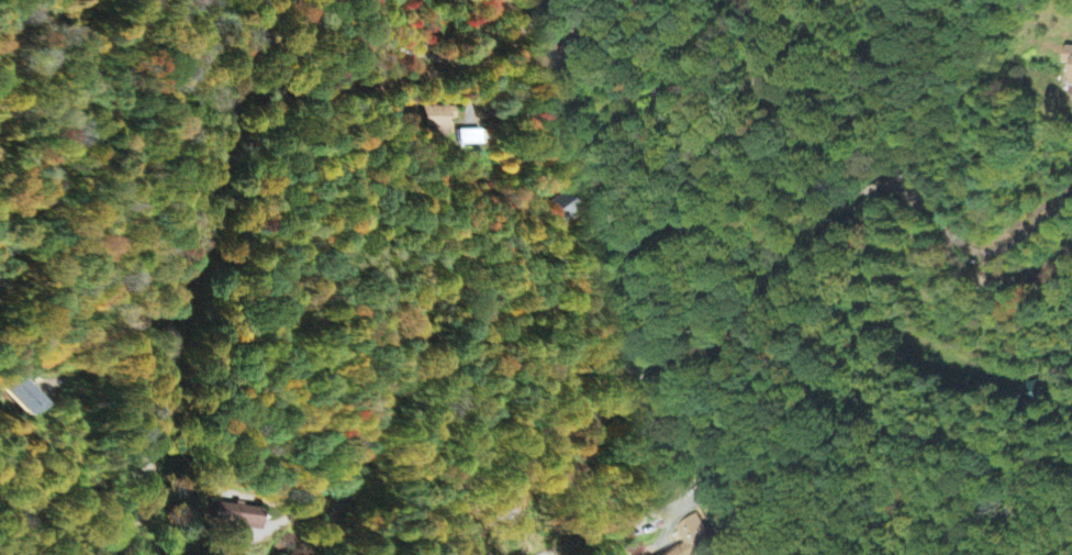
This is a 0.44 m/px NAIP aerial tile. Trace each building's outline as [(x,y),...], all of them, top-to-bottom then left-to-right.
[(1064,47),(1062,65),(1070,65),(1067,95),(1071,95),(1071,48),(1064,47)] [(457,107),(426,108),(427,134),(452,134),(452,120),(458,120),(457,107)] [(28,419),(48,406),(28,376),(8,389),(28,419)] [(259,528),(260,508),(214,506),(214,527),(259,528)] [(702,535),(666,554),(712,554),(713,554),(702,535)]
